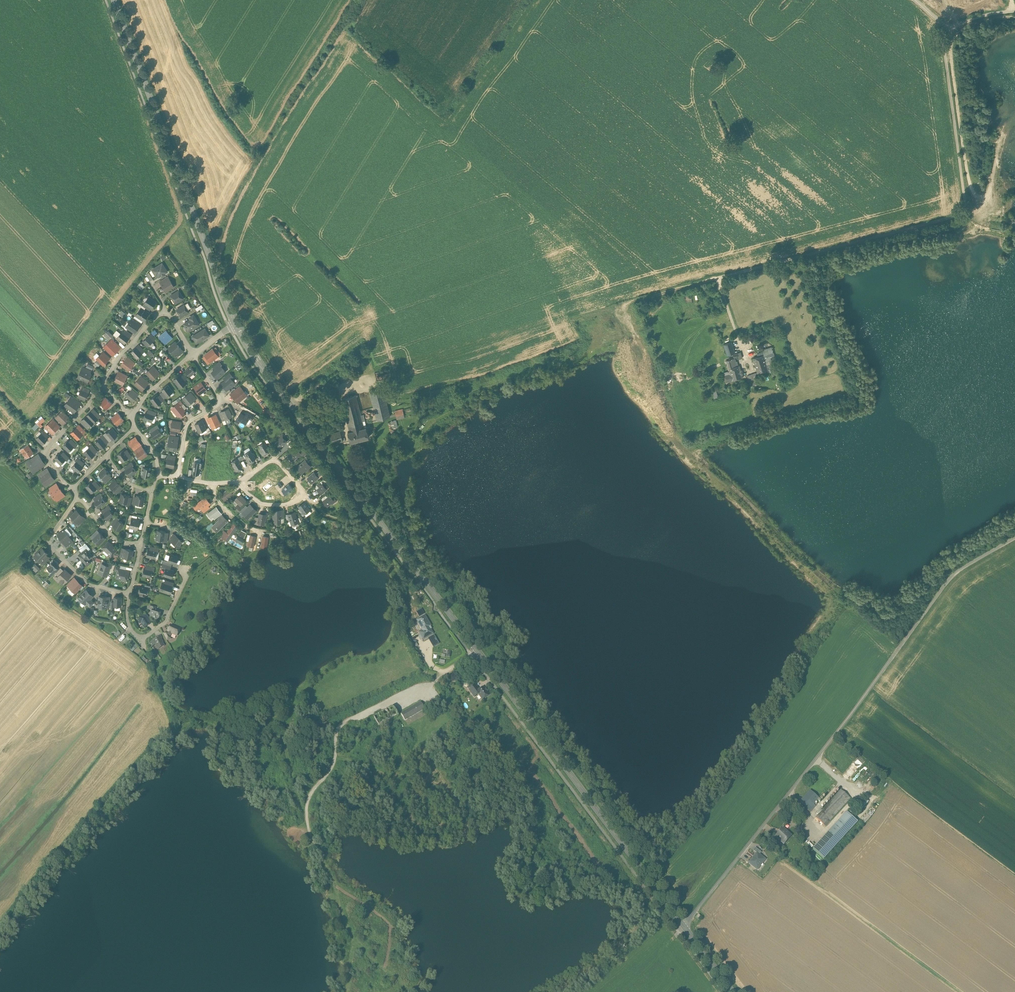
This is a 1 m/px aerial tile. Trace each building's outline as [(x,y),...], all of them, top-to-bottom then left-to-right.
[(162,264),(153,269),(155,272),(154,273),(155,274),(157,274),(158,274),(159,277),(162,275),(167,271),(162,264)] [(161,284),(166,291),(174,286),(169,279),(161,284)] [(179,290),(170,296),(175,303),(183,298),(179,290)] [(156,302),(149,297),(144,303),(147,305),(151,308),(156,302)] [(184,305),(176,309),(181,317),(189,312),(184,305)] [(148,313),(141,308),(136,315),(143,320),(148,313)] [(136,319),(133,317),(126,326),(135,332),(140,325),(134,321),(136,319)] [(190,320),(184,324),(188,330),(199,324),(195,317),(190,320)] [(205,328),(192,336),(197,343),(206,337),(204,333),(207,331),(205,328)] [(124,329),(117,337),(124,343),(129,337),(125,334),(127,331),(124,329)] [(166,331),(159,337),(165,344),(168,341),(166,339),(170,335),(166,331)] [(153,340),(149,336),(143,341),(147,346),(153,340)] [(116,343),(112,339),(107,343),(109,345),(106,348),(113,355),(118,349),(114,345),(116,343)] [(725,343),(724,344),(727,355),(728,354),(729,357),(732,355),(731,353),(734,352),(731,341),(725,343)] [(177,345),(175,342),(170,346),(172,349),(171,350),(177,356),(180,354),(178,351),(181,349),(177,344),(177,345)] [(763,351),(757,352),(758,356),(753,358),(757,372),(768,369),(770,369),(770,371),(772,371),(773,374),(776,373),(772,362),(770,363),(769,361),(771,360),(770,357),(774,356),(772,349),(773,349),(772,349),(771,346),(763,349),(763,351)] [(142,353),(137,347),(131,352),(137,358),(142,353)] [(213,348),(209,351),(214,358),(221,353),(219,351),(216,353),(213,349),(213,348)] [(101,356),(98,359),(103,364),(106,361),(107,361),(108,360),(104,356),(106,354),(103,351),(100,355),(101,356)] [(209,351),(205,354),(205,355),(208,359),(206,361),(208,363),(214,358),(209,351)] [(739,365),(737,366),(735,358),(731,359),(731,358),(730,359),(730,360),(726,361),(728,368),(729,368),(731,374),(724,376),(725,381),(732,379),(742,377),(742,374),(743,374),(742,370),(740,370),(739,365)] [(130,362),(126,359),(124,361),(125,361),(122,365),(129,370),(135,362),(132,360),(130,362)] [(215,369),(212,372),(217,378),(225,371),(221,365),(222,364),(219,361),(217,363),(219,366),(215,369)] [(91,370),(83,366),(78,377),(88,382),(92,374),(90,373),(91,370)] [(158,375),(153,369),(155,367),(153,366),(149,370),(151,371),(148,374),(152,379),(155,375),(156,376),(158,375)] [(191,366),(185,370),(190,376),(195,371),(191,366)] [(122,376),(118,373),(116,375),(117,376),(115,380),(123,384),(127,375),(124,374),(122,376)] [(225,380),(221,383),(227,390),(235,383),(231,378),(233,376),(230,373),(228,375),(229,377),(225,380)] [(181,374),(173,379),(178,385),(187,378),(185,375),(183,377),(181,374)] [(144,378),(141,376),(135,383),(142,389),(145,385),(145,386),(147,384),(142,380),(144,378)] [(201,384),(198,387),(196,385),(194,387),(197,391),(199,390),(201,393),(206,389),(205,387),(204,388),(201,384)] [(168,385),(162,389),(163,391),(167,396),(173,391),(168,385)] [(85,387),(82,386),(81,389),(82,389),(79,397),(85,399),(88,392),(84,390),(85,387)] [(246,395),(239,386),(236,389),(237,391),(232,396),(238,402),(246,395)] [(383,387),(369,391),(376,418),(390,415),(383,387)] [(132,389),(129,393),(130,394),(128,397),(133,401),(136,396),(132,393),(134,390),(132,389)] [(190,392),(183,398),(187,403),(190,401),(191,402),(194,400),(190,396),(193,395),(190,392)] [(157,394),(151,399),(156,405),(162,401),(158,396),(157,394)] [(343,404),(357,400),(356,396),(358,395),(357,394),(355,395),(355,394),(341,398),(343,404)] [(79,405),(73,400),(75,398),(72,395),(68,401),(69,402),(66,406),(74,412),(79,405)] [(112,403),(106,397),(100,403),(106,409),(112,403)] [(350,430),(364,426),(357,400),(343,404),(350,430)] [(176,405),(172,408),(178,415),(180,413),(181,415),(184,413),(182,411),(184,410),(183,408),(178,403),(176,405)] [(225,410),(222,411),(224,415),(221,416),(223,420),(232,416),(229,409),(225,411),(225,410)] [(62,410),(56,417),(63,423),(69,417),(62,410)] [(95,414),(91,411),(89,413),(90,414),(88,416),(94,422),(100,415),(97,412),(95,414)] [(147,412),(146,411),(144,418),(151,421),(154,415),(154,414),(152,414),(147,412)] [(245,415),(241,412),(237,418),(246,423),(251,415),(246,413),(245,415)] [(118,413),(112,418),(117,424),(123,419),(118,413)] [(216,414),(208,418),(212,427),(220,424),(216,414)] [(39,424),(40,425),(45,418),(42,416),(39,420),(37,418),(31,427),(35,430),(39,424)] [(94,422),(88,416),(86,418),(85,417),(83,419),(86,423),(84,425),(87,428),(94,422)] [(53,419),(46,426),(53,433),(55,431),(54,431),(57,427),(54,424),(56,422),(53,419)] [(181,424),(176,424),(176,421),(173,420),(172,430),(179,431),(180,427),(181,424)] [(203,420),(195,424),(199,432),(206,429),(206,428),(203,420)] [(157,424),(154,426),(156,428),(151,432),(155,438),(162,433),(158,428),(159,427),(157,424)] [(348,431),(349,437),(350,441),(368,436),(366,426),(364,426),(350,430),(348,431)] [(77,427),(71,432),(75,436),(75,435),(78,438),(86,431),(84,429),(81,431),(77,427)] [(107,433),(108,434),(112,439),(118,434),(112,428),(107,433)] [(341,429),(328,433),(332,443),(344,439),(341,429)] [(42,433),(42,432),(42,433),(36,438),(42,444),(48,438),(47,437),(42,433)] [(173,436),(170,435),(168,449),(176,450),(178,440),(172,439),(173,436)] [(101,437),(96,442),(101,448),(107,443),(106,443),(103,439),(102,437),(101,437)] [(135,437),(129,441),(135,449),(137,447),(135,445),(139,442),(135,437)] [(285,439),(283,437),(282,437),(275,443),(279,448),(287,442),(285,439)] [(68,440),(63,445),(69,451),(74,446),(73,445),(69,441),(68,440)] [(270,450),(264,441),(259,445),(263,452),(264,454),(267,452),(270,450)] [(28,443),(20,448),(26,458),(34,452),(28,443)] [(91,449),(90,447),(89,448),(84,452),(89,458),(95,453),(94,453),(91,449)] [(137,452),(136,453),(140,458),(147,454),(143,448),(137,452)] [(124,451),(124,450),(117,454),(122,461),(128,457),(127,455),(124,451)] [(256,459),(250,450),(245,454),(250,462),(253,460),(256,459)] [(295,450),(288,456),(293,461),(299,455),(300,456),(302,455),(299,451),(297,453),(295,450)] [(61,454),(60,453),(55,458),(60,464),(65,459),(66,458),(65,457),(61,454)] [(38,454),(27,462),(28,464),(39,457),(38,454)] [(39,457),(28,464),(30,467),(33,465),(36,470),(45,464),(39,457)] [(242,467),(237,458),(231,462),(236,470),(237,470),(240,469),(242,467)] [(305,460),(298,467),(302,472),(306,468),(307,469),(311,466),(305,460)] [(79,463),(77,461),(76,461),(72,466),(78,472),(83,466),(82,465),(79,463)] [(131,461),(128,463),(130,466),(126,469),(125,470),(129,476),(136,471),(132,465),(133,464),(131,461)] [(203,463),(195,461),(193,473),(199,474),(200,467),(203,468),(203,463)] [(144,467),(143,466),(143,467),(141,475),(149,477),(151,468),(144,467)] [(110,474),(105,468),(99,474),(104,479),(106,478),(109,474),(110,474)] [(42,475),(41,476),(47,484),(54,479),(48,471),(42,475)] [(314,472),(308,478),(312,483),(318,477),(314,472)] [(115,479),(109,485),(112,487),(111,487),(112,488),(114,490),(115,490),(116,489),(120,485),(120,484),(115,479)] [(92,482),(92,481),(86,486),(91,492),(96,488),(97,487),(96,486),(92,482)] [(322,484),(321,485),(319,482),(317,484),(319,486),(317,489),(321,494),(326,489),(322,484)] [(60,489),(58,485),(51,490),(50,491),(53,496),(54,495),(56,498),(59,496),(60,498),(65,495),(61,488),(60,489)] [(229,489),(221,495),(222,497),(224,495),(226,498),(232,493),(229,489)] [(129,495),(122,493),(120,501),(127,503),(128,501),(129,496),(129,495)] [(144,496),(137,495),(137,496),(136,501),(135,503),(136,503),(143,505),(144,496)] [(241,495),(238,497),(238,496),(235,499),(239,503),(236,506),(237,507),(235,510),(237,512),(240,509),(241,508),(240,506),(246,500),(241,495)] [(330,495),(323,500),(327,506),(334,501),(332,498),(330,495)] [(99,497),(94,501),(99,507),(105,502),(101,497),(101,496),(99,497)] [(205,497),(198,503),(197,502),(193,505),(196,509),(200,506),(204,511),(210,507),(208,505),(210,503),(205,497)] [(301,510),(300,511),(303,515),(305,514),(304,513),(309,509),(304,503),(299,506),(301,510)] [(248,518),(256,510),(250,504),(248,507),(242,512),(240,514),(242,516),(244,515),(248,518)] [(213,516),(214,519),(222,514),(216,506),(206,513),(210,518),(213,516)] [(108,509),(102,513),(107,519),(113,514),(109,509),(109,508),(108,509)] [(78,513),(76,510),(72,515),(74,517),(74,518),(80,524),(82,521),(80,519),(83,516),(79,512),(78,513)] [(295,512),(288,514),(291,524),(298,521),(298,523),(300,523),(298,517),(297,518),(295,512)] [(219,519),(214,525),(219,529),(227,521),(224,517),(220,520),(219,519)] [(140,519),(132,518),(130,527),(137,529),(140,519)] [(118,519),(117,519),(116,520),(113,526),(120,530),(123,524),(123,522),(118,519)] [(233,523),(226,533),(225,532),(222,537),(228,540),(232,535),(237,526),(233,523)] [(73,541),(64,530),(57,535),(65,544),(69,541),(70,543),(73,541)] [(163,541),(167,541),(167,538),(164,537),(165,532),(165,531),(158,530),(157,530),(156,538),(163,539),(163,541)] [(99,531),(93,538),(99,544),(105,537),(99,531)] [(173,539),(171,538),(169,540),(172,542),(173,541),(179,545),(183,540),(176,535),(173,539)] [(110,543),(107,546),(104,544),(102,547),(111,556),(117,549),(110,543)] [(42,547),(35,555),(41,561),(44,563),(46,561),(43,559),(47,555),(48,553),(42,547)] [(133,550),(125,548),(124,554),(121,553),(120,556),(131,558),(133,550)] [(86,549),(79,555),(85,562),(92,556),(86,549)] [(150,549),(148,549),(147,556),(155,558),(156,554),(156,551),(156,550),(155,550),(150,549)] [(178,556),(170,554),(168,561),(172,562),(176,563),(178,556)] [(59,564),(54,559),(49,564),(50,564),(47,567),(52,571),(54,568),(55,569),(59,564)] [(107,565),(102,563),(99,573),(107,575),(110,566),(111,567),(112,563),(108,562),(107,565)] [(61,568),(55,574),(58,577),(63,570),(61,568)] [(119,568),(118,570),(117,577),(127,580),(129,570),(126,570),(119,568)] [(146,568),(144,568),(143,575),(151,577),(152,570),(152,569),(151,569),(146,568)] [(170,569),(166,568),(164,575),(171,577),(174,570),(170,569)] [(58,577),(60,579),(64,583),(71,575),(65,569),(63,570),(58,577)] [(76,579),(72,584),(70,582),(67,585),(75,592),(82,586),(78,582),(79,582),(76,579)] [(173,585),(168,583),(169,580),(166,579),(164,583),(165,583),(163,591),(170,593),(173,585)] [(148,588),(140,586),(139,592),(141,593),(140,595),(144,596),(145,593),(147,594),(148,588)] [(86,590),(79,597),(85,603),(90,598),(92,596),(86,590)] [(107,596),(99,596),(98,606),(109,607),(110,603),(109,603),(107,603),(107,596)] [(121,597),(114,597),(114,601),(113,605),(111,605),(110,607),(114,607),(114,605),(121,606),(121,597)] [(155,611),(153,610),(151,616),(153,617),(153,618),(156,619),(156,618),(159,619),(161,613),(155,611)] [(431,626),(425,616),(417,620),(423,630),(424,633),(428,630),(429,630),(432,629),(430,626),(431,626)] [(150,625),(145,619),(144,619),(141,618),(139,623),(142,624),(145,628),(150,625)] [(171,626),(168,632),(169,632),(168,633),(169,636),(171,635),(172,634),(177,636),(180,629),(171,626)] [(428,630),(424,633),(423,630),(419,632),(423,639),(431,635),(429,630),(428,630)] [(434,634),(428,637),(432,646),(438,643),(434,634)] [(157,639),(154,641),(156,645),(158,648),(164,645),(160,638),(157,639)] [(476,685),(470,690),(475,697),(479,694),(477,692),(479,690),(476,685)] [(479,690),(477,692),(479,694),(483,699),(489,695),(487,692),(488,691),(487,688),(485,689),(484,687),(479,690)] [(421,702),(401,714),(405,720),(425,709),(421,702)] [(393,707),(374,718),(379,726),(398,715),(393,707)] [(819,798),(810,790),(805,796),(814,804),(819,798)] [(818,815),(816,817),(824,825),(826,822),(828,820),(849,797),(841,790),(822,810),(818,815)] [(814,804),(805,796),(799,802),(808,810),(814,805),(814,804)] [(860,805),(862,807),(868,801),(866,798),(860,805)] [(847,812),(813,849),(824,859),(858,822),(847,812)] [(786,832),(783,829),(783,828),(775,837),(776,837),(776,836),(779,839),(779,840),(784,844),(792,836),(787,831),(786,832)] [(759,855),(757,853),(750,863),(757,869),(760,866),(758,865),(761,861),(762,862),(765,859),(759,855)]
